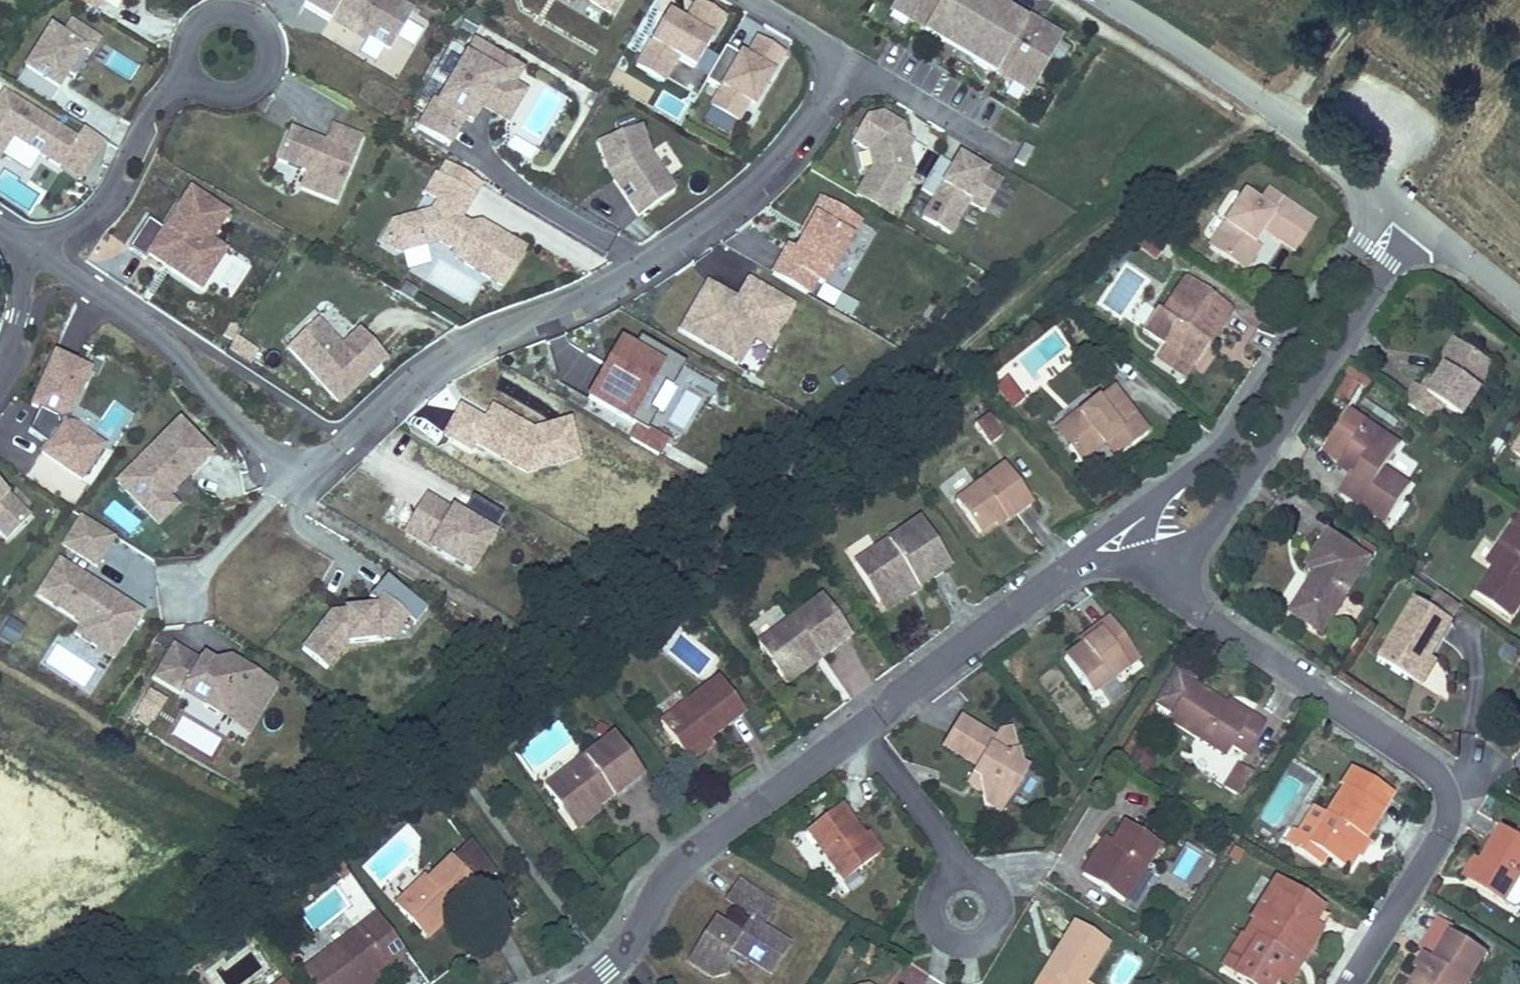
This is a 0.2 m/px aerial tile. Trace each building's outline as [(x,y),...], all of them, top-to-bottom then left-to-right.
[(93,12),(101,0),(73,0),(93,12)] [(395,0),(307,0),(303,7),(366,45),(368,41),(390,54),(415,12),(395,0)] [(568,3),(584,0),(614,17),(624,0),(562,0),(568,3)] [(886,13),(920,33),(918,36),(990,79),(992,76),(1027,97),(1061,40),(1027,20),(1028,18),(1007,6),(1003,13),(981,0),(894,0),(886,13)] [(1003,13),(1007,6),(1010,2),(1007,0),(981,0),(1003,13)] [(665,84),(678,61),(696,71),(725,22),(698,6),(685,28),(667,18),(637,68),(665,84)] [(50,30),(15,84),(49,105),(68,75),(74,79),(99,41),(71,23),(62,37),(50,30)] [(526,71),(474,41),(439,102),(433,99),(417,127),(454,149),(469,123),(476,127),(486,110),(511,124),(529,92),(517,86),(526,71)] [(720,92),(709,109),(741,128),(782,58),(756,42),(744,63),(724,51),(705,83),(720,92)] [(0,95),(0,161),(13,141),(57,169),(77,139),(2,91),(0,95)] [(863,120),(848,144),(866,154),(868,169),(852,197),(887,217),(925,153),(904,141),(901,128),(880,114),(863,120)] [(325,143),(291,129),(277,163),(305,175),(299,189),(337,205),(364,139),(332,125),(325,143)] [(644,129),(598,145),(610,177),(638,219),(678,192),(653,154),(644,129)] [(1033,151),(1023,146),(1014,162),(1023,168),(1033,151)] [(1000,183),(955,157),(949,166),(931,197),(925,207),(919,218),(950,236),(969,205),(983,213),(1000,183)] [(931,197),(949,166),(938,160),(920,191),(931,197)] [(392,222),(379,243),(401,256),(440,246),(452,253),(455,262),(505,291),(529,250),(482,223),(471,226),(464,221),(484,187),(445,164),(438,176),(435,174),(423,196),(436,203),(432,212),(392,222)] [(149,222),(130,249),(145,259),(147,256),(202,293),(230,252),(214,242),(232,217),(190,189),(162,231),(149,222)] [(1240,268),(1257,245),(1265,233),(1293,253),(1312,226),(1268,195),(1260,206),(1247,196),(1211,247),(1240,268)] [(859,224),(816,200),(795,237),(798,238),(792,249),(785,245),(768,275),(808,297),(816,283),(824,288),(859,224)] [(910,213),(919,218),(925,207),(916,202),(910,213)] [(1262,249),(1257,245),(1240,268),(1245,272),(1262,249)] [(1120,267),(1102,307),(1122,316),(1141,276),(1120,267)] [(1143,334),(1164,348),(1193,367),(1228,314),(1183,284),(1161,317),(1157,314),(1143,334)] [(771,353),(797,313),(754,285),(741,304),(713,285),(684,329),(741,366),(756,343),(771,353)] [(1144,328),(1154,309),(1138,301),(1128,321),(1144,328)] [(319,320),(287,350),(340,408),(389,363),(360,330),(343,346),(319,320)] [(1464,341),(1456,335),(1444,353),(1452,359),(1464,341)] [(649,413),(663,388),(671,393),(685,369),(639,341),(631,354),(621,348),(609,368),(607,367),(587,400),(645,435),(656,417),(649,413)] [(1464,412),(1491,371),(1480,364),(1486,355),(1464,341),(1452,359),(1441,376),(1432,370),(1422,385),(1417,381),(1406,399),(1431,415),(1442,398),(1464,412)] [(1193,367),(1164,348),(1160,355),(1188,374),(1193,367)] [(93,372),(54,354),(29,409),(39,414),(31,433),(46,445),(40,454),(82,485),(108,449),(72,424),(71,420),(93,372)] [(1497,362),(1486,355),(1480,364),(1491,371),(1497,362)] [(1347,369),(1335,401),(1358,409),(1369,377),(1347,369)] [(997,389),(1012,409),(1024,400),(1009,380),(997,389)] [(1075,441),(1064,448),(1075,464),(1106,442),(1117,457),(1145,438),(1112,393),(1064,426),(1075,441)] [(1342,464),(1353,471),(1364,478),(1352,497),(1387,519),(1411,480),(1384,464),(1399,441),(1351,410),(1328,447),(1345,458),(1342,464)] [(1002,437),(987,417),(974,426),(989,446),(1002,437)] [(179,421),(115,484),(160,530),(181,509),(171,500),(215,457),(179,421)] [(1075,441),(1064,426),(1054,434),(1064,448),(1075,441)] [(663,446),(645,435),(641,432),(633,446),(655,460),(663,446)] [(1031,502),(1004,464),(957,497),(980,530),(1004,512),(1008,518),(1031,502)] [(1364,478),(1353,471),(1341,491),(1352,497),(1364,478)] [(5,544),(18,531),(20,533),(33,521),(8,496),(6,497),(0,491),(0,539),(5,544)] [(474,577),(506,523),(474,504),(463,524),(428,503),(408,538),(474,577)] [(111,504),(105,515),(133,531),(139,520),(111,504)] [(1008,518),(1004,512),(980,530),(984,535),(1008,518)] [(1497,566),(1479,593),(1514,616),(1519,606),(1519,512),(1500,542),(1509,548),(1497,566)] [(80,516),(61,546),(97,570),(117,540),(80,516)] [(949,564),(920,519),(854,560),(876,596),(910,575),(916,585),(949,564)] [(1325,632),(1375,554),(1330,525),(1307,562),(1316,568),(1289,609),(1325,632)] [(1509,548),(1500,542),(1488,560),(1497,566),(1509,548)] [(145,614),(59,559),(34,596),(78,624),(72,634),(114,661),(145,614)] [(916,585),(910,575),(876,596),(881,606),(916,585)] [(387,641),(404,620),(395,613),(406,599),(383,580),(366,600),(374,607),(371,611),(329,616),(301,651),(326,671),(346,645),(387,641)] [(1431,602),(1455,618),(1464,604),(1439,589),(1431,602)] [(853,640),(821,595),(754,642),(782,681),(819,655),(823,660),(853,640)] [(1420,675),(1435,651),(1455,618),(1431,602),(1418,595),(1382,652),(1420,675)] [(412,626),(423,612),(406,599),(395,613),(404,620),(412,626)] [(10,616),(0,632),(0,635),(14,644),(25,626),(10,616)] [(1092,699),(1138,667),(1107,624),(1096,632),(1101,640),(1083,652),(1067,663),(1092,699)] [(1101,640),(1096,632),(1078,645),(1083,652),(1101,640)] [(167,645),(155,637),(147,649),(160,657),(167,645)] [(200,661),(173,644),(152,678),(248,737),(278,688),(231,659),(216,663),(204,656),(200,661)] [(1441,655),(1435,651),(1420,675),(1426,679),(1441,655)] [(1192,682),(1175,671),(1153,704),(1170,716),(1166,722),(1223,760),(1231,748),(1244,757),(1263,727),(1250,718),(1246,723),(1224,709),(1190,686),(1192,682)] [(719,679),(658,720),(684,758),(708,742),(745,716),(719,679)] [(151,726),(167,699),(146,687),(130,715),(151,726)] [(1250,718),(1228,704),(1224,709),(1246,723),(1250,718)] [(957,723),(941,751),(975,770),(970,778),(979,783),(982,796),(985,808),(1001,817),(1027,773),(1018,769),(1005,734),(996,737),(992,744),(957,723)] [(625,753),(612,735),(603,742),(610,752),(625,753)] [(575,825),(641,775),(625,753),(610,752),(603,742),(590,751),(590,755),(595,762),(579,774),(573,767),(546,787),(575,825)] [(712,748),(708,742),(684,758),(689,765),(712,748)] [(595,762),(590,755),(573,767),(579,774),(595,762)] [(1279,829),(1312,774),(1294,763),(1261,818),(1279,829)] [(1237,799),(1252,776),(1239,767),(1224,790),(1237,799)] [(1393,799),(1350,772),(1338,791),(1342,793),(1328,815),(1315,808),(1294,841),(1301,845),(1294,857),(1319,872),(1326,861),(1340,870),(1359,840),(1364,844),(1381,817),(1393,799)] [(979,783),(970,778),(965,786),(982,796),(979,783)] [(864,841),(842,809),(809,831),(842,882),(876,860),(864,841)] [(1503,821),(1481,856),(1475,852),(1462,872),(1507,900),(1519,879),(1519,832),(1503,821)] [(1120,904),(1157,847),(1125,825),(1107,852),(1099,847),(1079,876),(1120,904)] [(882,856),(870,837),(864,841),(876,860),(882,856)] [(422,876),(393,904),(420,931),(445,907),(451,913),(495,870),(466,840),(425,880),(422,876)] [(1294,841),(1292,840),(1284,851),(1294,857),(1301,845),(1294,841)] [(1366,845),(1364,844),(1359,840),(1340,870),(1348,874),(1366,845)] [(763,899),(739,882),(727,901),(751,917),(763,899)] [(1240,940),(1253,949),(1233,979),(1241,983),(1272,983),(1274,981),(1278,983),(1284,983),(1314,939),(1304,933),(1315,916),(1274,889),(1240,940)] [(738,936),(714,919),(687,959),(711,975),(725,973),(723,963),(733,948),(771,974),(788,951),(761,932),(776,908),(763,899),(751,917),(738,936)] [(445,907),(420,931),(426,937),(451,913),(445,907)] [(1439,914),(1419,945),(1424,949),(1415,964),(1420,967),(1409,983),(1458,983),(1460,981),(1465,983),(1469,983),(1490,949),(1454,927),(1456,924),(1439,914)] [(377,916),(300,967),(312,983),(355,983),(385,964),(403,952),(377,916)] [(1325,922),(1315,916),(1304,933),(1314,939),(1325,922)] [(1036,983),(1088,983),(1111,947),(1074,925),(1036,983)] [(1253,949),(1240,940),(1219,970),(1233,979),(1253,949)] [(205,974),(212,983),(246,983),(263,972),(244,946),(205,974)] [(355,983),(366,983),(374,978),(389,969),(385,964),(355,983)]
